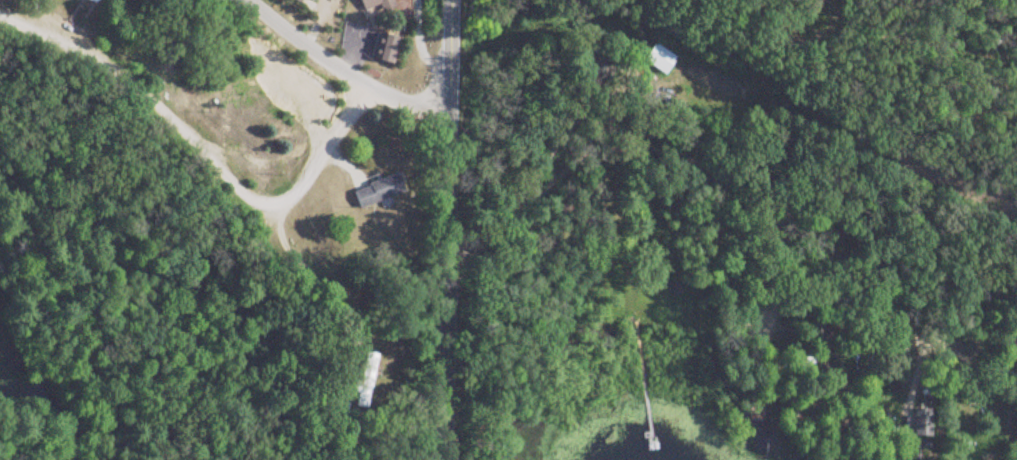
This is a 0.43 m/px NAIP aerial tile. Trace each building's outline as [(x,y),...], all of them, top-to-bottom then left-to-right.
[(359,10),(388,0),(355,0),(359,10)] [(393,64),(397,36),(373,32),(368,60),(393,64)] [(403,192),(396,174),(351,190),(358,209),(403,192)]
